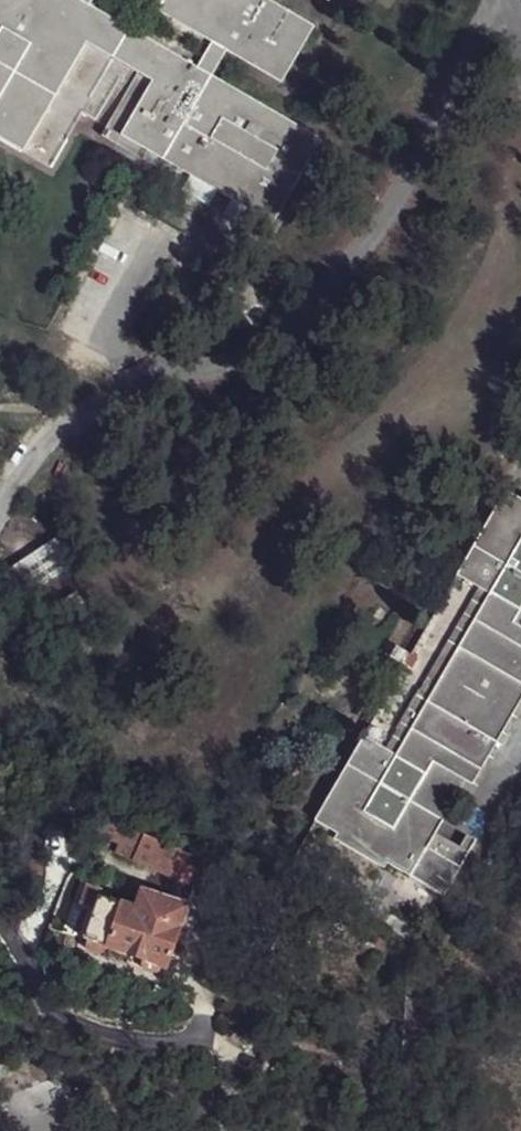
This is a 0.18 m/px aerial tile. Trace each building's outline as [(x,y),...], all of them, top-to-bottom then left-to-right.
[(86,42),(114,58),(139,73),(153,80),(122,135),(163,160),(273,222),(321,138),(80,0),(0,0),(0,138),(23,152),(86,42)] [(314,26),(269,0),(140,0),(281,82),(314,26)] [(23,152),(50,167),(82,112),(90,99),(107,70),(114,58),(86,42),(23,152)] [(96,120),(103,106),(90,99),(82,112),(96,120)] [(338,832),(335,839),(386,868),(389,863),(447,895),(478,842),(467,836),(460,849),(435,835),(466,781),(477,786),(520,712),(520,499),(505,490),(316,819),(338,832)] [(0,574),(35,592),(67,571),(64,531),(0,574)] [(124,825),(101,816),(95,833),(119,842),(124,825)] [(173,845),(124,825),(119,842),(166,861),(173,845)] [(188,852),(173,845),(166,861),(183,868),(188,852)] [(221,875),(199,867),(188,897),(210,905),(221,875)] [(187,905),(142,889),(136,908),(181,924),(187,905)] [(121,903),(97,895),(83,938),(107,947),(121,903)] [(136,908),(121,903),(107,947),(165,967),(181,924),(136,908)]
